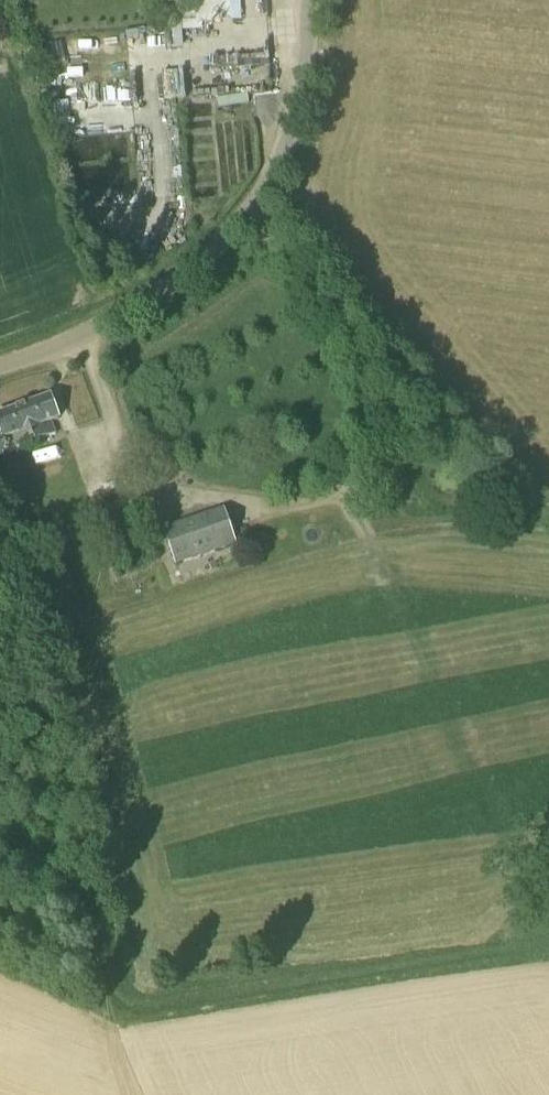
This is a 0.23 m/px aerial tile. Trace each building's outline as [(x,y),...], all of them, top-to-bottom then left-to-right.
[(164,15),(164,45),(178,45),(178,16),(164,15)] [(260,53),(202,52),(202,64),(260,65),(260,53)] [(268,123),(262,93),(249,96),(255,126),(268,123)] [(133,219),(135,205),(118,203),(116,216),(133,219)] [(56,435),(52,422),(60,419),(51,396),(0,414),(0,430),(4,440),(11,438),(15,450),(56,435)] [(176,566),(237,545),(225,509),(163,530),(176,566)]
